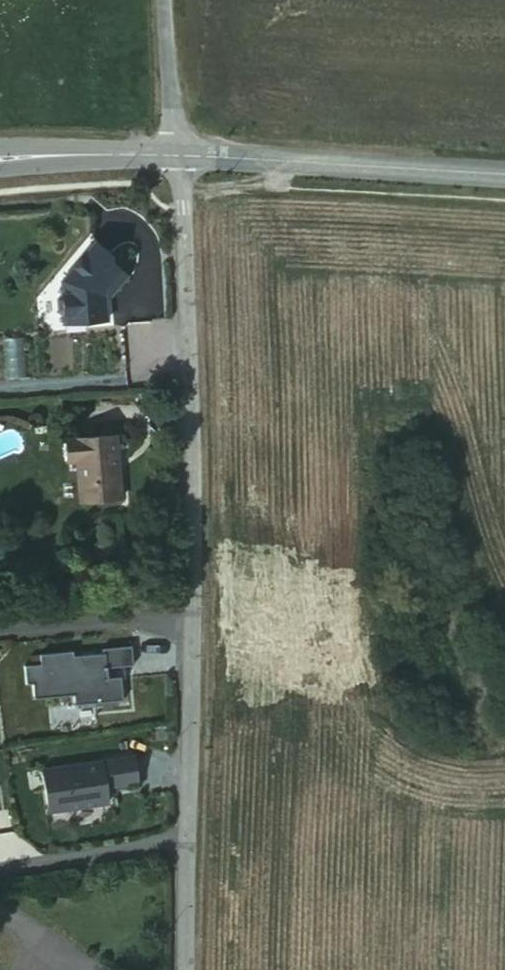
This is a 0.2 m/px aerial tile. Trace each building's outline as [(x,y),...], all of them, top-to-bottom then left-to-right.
[(101,252),(84,239),(52,279),(53,291),(49,296),(50,310),(56,314),(76,311),(77,319),(98,317),(96,293),(102,285),(107,288),(118,273),(102,261),(101,252)] [(76,311),(56,314),(56,321),(77,319),(76,311)] [(72,464),(76,505),(115,501),(109,438),(60,443),(62,465),(72,464)] [(105,676),(103,665),(130,663),(128,643),(99,646),(101,665),(71,669),(68,649),(34,653),(35,663),(18,664),(20,682),(59,679),(61,694),(69,693),(70,702),(120,698),(118,675),(105,676)] [(128,755),(37,770),(44,809),(103,800),(101,787),(133,782),(128,755)]
